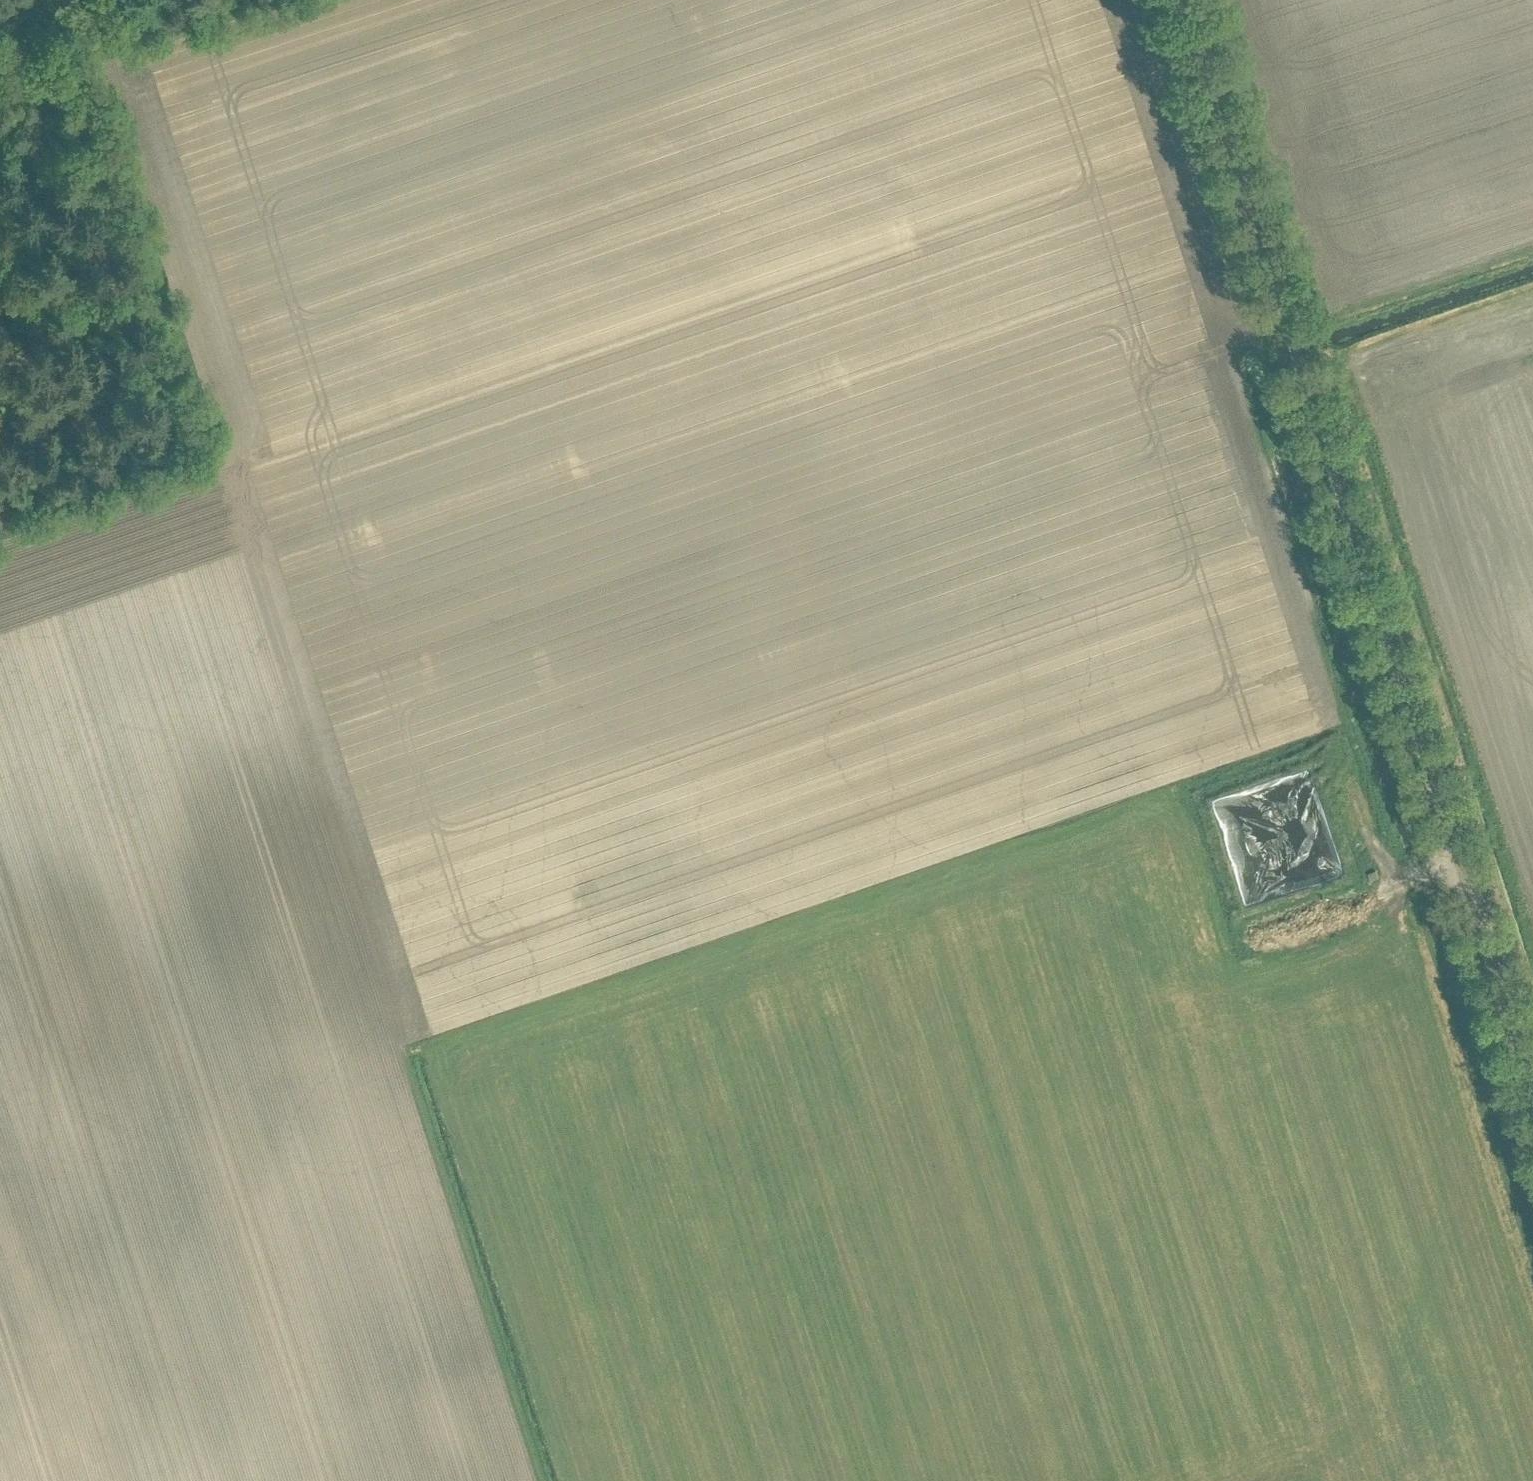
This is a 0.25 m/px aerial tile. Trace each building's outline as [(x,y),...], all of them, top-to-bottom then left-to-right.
[(1300,845),(1299,839),(1257,844),(1262,886),(1284,883),(1282,867),(1295,865),(1293,846),(1300,845)]
